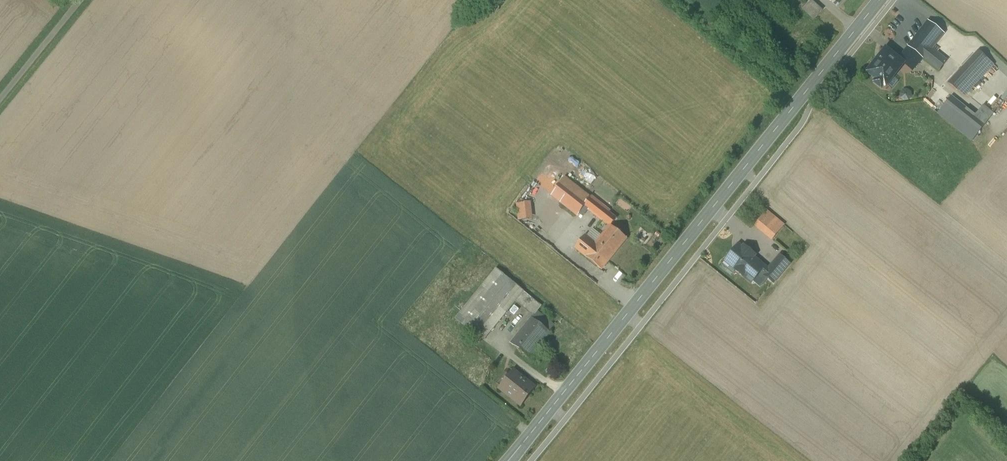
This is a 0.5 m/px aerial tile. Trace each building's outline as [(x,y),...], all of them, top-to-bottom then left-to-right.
[(802,8),(815,19),(823,10),(813,0),(809,0),(802,8)] [(929,21),(909,46),(910,47),(923,57),(924,58),(932,48),(944,33),(929,21)] [(923,57),(910,47),(901,58),(914,68),(923,57)] [(948,61),(932,48),(924,58),(940,71),(948,61)] [(886,50),(868,72),(886,86),(903,63),(899,60),(886,50)] [(979,50),(949,83),(965,96),(994,65),(979,50)] [(908,90),(904,90),(901,94),(902,98),(905,100),(909,100),(911,97),(911,92),(908,90)] [(972,112),(952,96),(938,113),(972,141),(991,117),(977,105),(972,112)] [(589,200),(563,180),(552,195),(577,215),(585,205),(589,209),(603,220),(610,212),(591,197),(589,200)] [(785,225),(767,211),(755,225),(773,240),(785,225)] [(611,225),(596,244),(585,235),(576,247),(586,256),(586,257),(602,269),(608,262),(627,238),(611,225)] [(755,255),(745,246),(743,248),(739,245),(726,260),(737,269),(736,270),(743,276),(744,275),(752,282),(761,271),(765,274),(768,270),(765,267),(753,257),(755,255)] [(765,274),(764,274),(774,282),(790,263),(780,255),(768,270),(765,274)] [(497,269),(457,319),(483,340),(490,332),(477,321),(510,280),(497,269)] [(510,280),(477,321),(490,332),(515,301),(524,291),(510,280)] [(542,306),(524,291),(515,301),(534,316),(542,306)] [(550,332),(532,318),(511,343),(530,358),(550,332)] [(535,388),(514,371),(500,388),(522,405),(523,404),(522,402),(533,388),(534,389),(535,388)]
